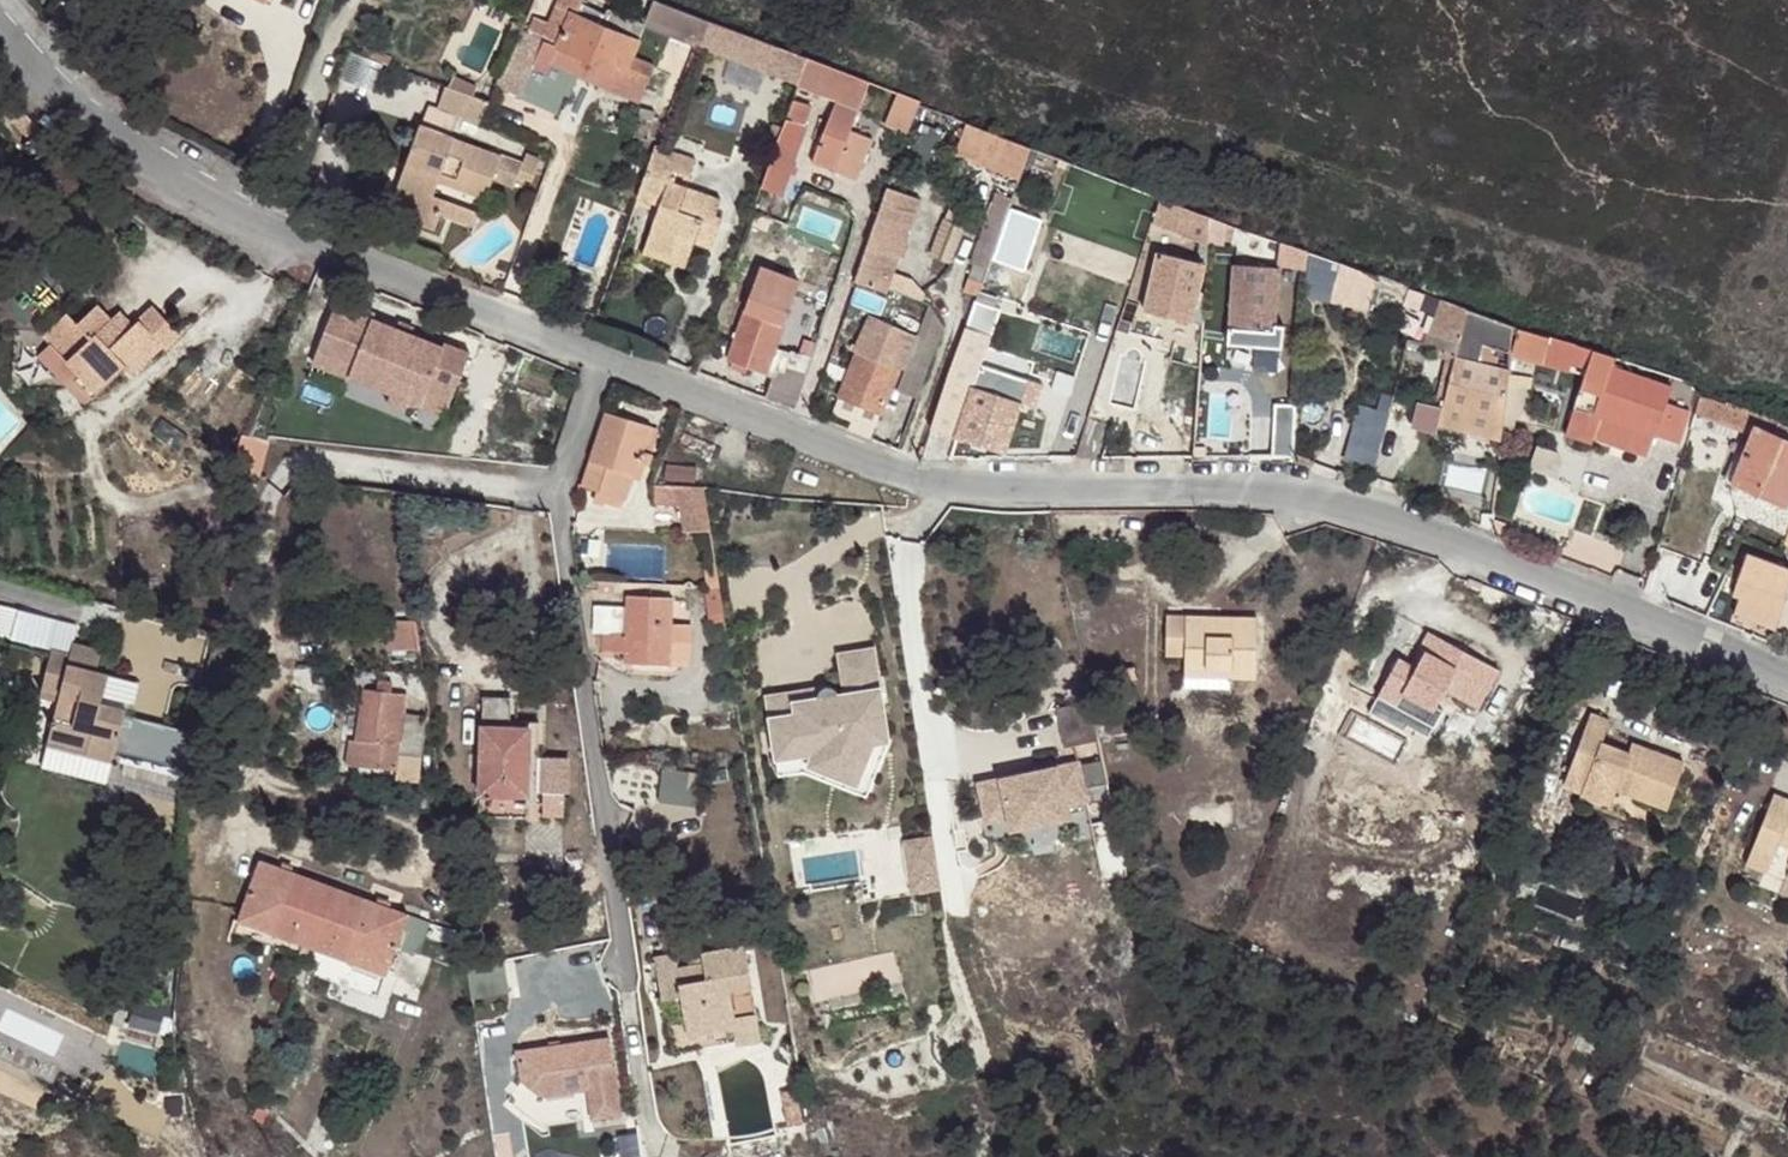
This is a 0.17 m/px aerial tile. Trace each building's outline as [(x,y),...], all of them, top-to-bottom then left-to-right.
[(701,28),(651,9),(646,19),(611,4),(603,22),(578,12),(582,0),(558,0),(556,4),(559,5),(552,22),(535,15),(530,30),(521,27),(498,85),(521,95),(532,67),(547,73),(553,60),(635,94),(642,78),(648,81),(655,63),(633,54),(645,24),(695,43),(701,28)] [(803,68),(701,28),(695,43),(798,82),(798,80),(803,68)] [(809,60),(806,60),(803,68),(798,80),(838,95),(814,162),(837,170),(855,127),(870,85),(846,75),(809,60)] [(484,120),(486,116),(463,107),(468,92),(447,85),(438,104),(484,120)] [(463,107),(486,116),(492,100),(468,92),(463,107)] [(917,103),(895,94),(884,126),(906,134),(916,105),(917,103)] [(492,176),(499,151),(420,123),(393,197),(416,205),(410,220),(435,229),(441,215),(446,198),(433,193),(437,180),(483,196),(492,176)] [(855,127),(837,170),(859,178),(874,134),(855,127)] [(1019,176),(1029,148),(1028,147),(978,128),(968,156),(1019,176)] [(801,149),(778,139),(761,187),(784,195),(796,165),(801,149)] [(699,161),(657,147),(647,176),(642,190),(664,199),(659,209),(644,249),(673,259),(681,238),(694,245),(710,250),(721,222),(715,220),(721,203),(670,184),(673,173),(692,180),(699,161)] [(812,153),(801,149),(796,165),(806,169),(812,153)] [(523,159),(499,151),(492,176),(513,183),(523,159)] [(887,189),(854,283),(889,295),(921,202),(887,189)] [(642,190),(638,200),(659,209),(664,199),(642,190)] [(1037,205),(1012,196),(1009,205),(1004,216),(1027,225),(1029,225),(1037,205)] [(1177,230),(1184,204),(1161,196),(1153,221),(1177,230)] [(446,198),(441,215),(471,226),(478,210),(477,209),(446,198)] [(1004,216),(1009,205),(989,199),(969,260),(973,261),(987,267),(997,237),(1004,216)] [(1027,225),(1004,216),(997,237),(1021,245),(1027,225)] [(952,260),(959,232),(915,220),(908,248),(952,260)] [(683,273),(694,245),(681,238),(673,259),(644,249),(641,257),(683,273)] [(1158,250),(1143,244),(1125,300),(1138,305),(1142,295),(1148,296),(1194,311),(1204,263),(1158,250)] [(1299,268),(1302,247),(1288,245),(1285,265),(1299,268)] [(1378,274),(1340,259),(1331,290),(1369,303),(1378,274)] [(1275,322),(1278,268),(1234,265),(1229,345),(1283,349),(1286,323),(1275,322)] [(767,398),(794,408),(803,379),(777,370),(806,287),(758,270),(729,358),(775,375),(767,398)] [(1438,296),(1386,277),(1382,289),(1434,309),(1438,296)] [(1191,324),(1194,311),(1148,296),(1146,310),(1191,324)] [(976,300),(930,429),(1002,452),(1021,403),(1034,407),(1043,385),(980,364),(999,309),(976,300)] [(33,354),(68,397),(83,384),(100,405),(180,341),(153,309),(128,330),(106,304),(77,328),(72,322),(33,354)] [(329,325),(364,338),(371,322),(373,318),(337,304),(329,325)] [(1514,325),(1470,309),(1458,353),(1457,355),(1477,360),(1479,353),(1487,355),(1489,346),(1511,352),(1514,325)] [(884,343),(891,324),(869,316),(840,395),(880,411),(903,349),(884,343)] [(442,349),(371,322),(364,338),(329,325),(317,356),(353,370),(355,365),(379,374),(372,391),(390,398),(386,407),(405,414),(408,405),(420,409),(427,392),(452,401),(470,355),(444,345),(442,349)] [(910,331),(891,324),(884,343),(903,349),(910,331)] [(1577,348),(1523,328),(1515,353),(1568,374),(1577,348)] [(1438,425),(1501,442),(1504,420),(1507,386),(1509,372),(1476,362),(1477,360),(1457,355),(1449,384),(1443,407),(1438,425)] [(353,370),(317,356),(312,368),(372,391),(379,374),(355,365),(353,370)] [(1667,403),(1671,387),(1593,359),(1575,407),(1597,413),(1590,438),(1648,459),(1656,436),(1679,444),(1691,412),(1667,403)] [(1507,386),(1504,420),(1522,422),(1524,388),(1507,386)] [(427,392),(420,409),(445,419),(452,401),(427,392)] [(1727,404),(1710,398),(1700,427),(1728,437),(1732,424),(1723,420),(1727,404)] [(1723,420),(1732,424),(1755,432),(1762,417),(1727,404),(1723,420)] [(606,478),(635,482),(641,461),(649,464),(655,449),(644,446),(649,421),(603,407),(586,475),(606,478)] [(1762,417),(1755,432),(1733,481),(1786,505),(1787,501),(1787,426),(1762,417)] [(1074,459),(1094,459),(1107,423),(1087,418),(1074,459)] [(1294,456),(1296,422),(1274,422),(1271,456),(1294,456)] [(1366,482),(1384,489),(1400,437),(1381,430),(1366,482)] [(268,476),(272,445),(244,442),(239,470),(268,476)] [(584,481),(605,487),(606,478),(586,475),(584,481)] [(631,495),(635,482),(606,478),(605,487),(631,495)] [(703,535),(697,488),(654,484),(652,507),(677,509),(682,536),(703,535)] [(1775,627),(1787,587),(1787,570),(1748,553),(1738,581),(1744,583),(1734,612),(1775,627)] [(629,634),(623,633),(603,630),(600,644),(626,649),(625,663),(669,671),(680,596),(638,590),(629,634)] [(1729,626),(1769,643),(1775,627),(1734,612),(1729,626)] [(1261,621),(1171,622),(1171,664),(1188,664),(1188,671),(1225,670),(1226,681),(1261,681),(1261,621)] [(384,654),(418,654),(418,624),(384,624),(384,654)] [(1473,708),(1495,671),(1424,629),(1404,662),(1394,660),(1379,682),(1418,705),(1413,718),(1440,732),(1452,715),(1436,705),(1444,690),(1473,708)] [(132,670),(138,650),(108,642),(103,656),(82,651),(72,688),(91,695),(83,723),(78,745),(146,764),(160,713),(136,707),(144,674),(132,670)] [(791,695),(756,699),(765,762),(797,757),(850,778),(865,741),(877,740),(865,653),(829,657),(834,699),(828,699),(827,696),(824,693),(819,691),(814,692),(810,694),(808,698),(807,702),(792,704),(791,695)] [(1188,671),(1189,688),(1226,688),(1226,681),(1225,670),(1188,671)] [(430,764),(424,723),(399,721),(399,701),(356,697),(355,744),(348,743),(347,753),(395,755),(395,762),(430,764)] [(1671,806),(1689,760),(1652,746),(1649,756),(1606,738),(1615,717),(1592,707),(1567,776),(1583,782),(1579,792),(1633,812),(1639,794),(1671,806)] [(520,808),(532,811),(562,815),(569,786),(544,780),(545,775),(527,771),(531,751),(509,748),(512,713),(484,710),(467,830),(515,839),(516,833),(520,808)] [(1063,761),(1073,759),(1097,754),(1089,714),(1054,721),(1063,761)] [(850,778),(797,757),(765,762),(768,779),(791,775),(857,796),(877,746),(877,740),(865,741),(850,778)] [(146,764),(78,745),(72,766),(139,786),(146,764)] [(1097,754),(1073,759),(1077,776),(1101,770),(1097,754)] [(1101,770),(1077,776),(977,798),(986,836),(1008,832),(1010,844),(1067,831),(1064,819),(1086,814),(1084,802),(1107,797),(1101,770)] [(660,772),(659,807),(696,808),(697,773),(660,772)] [(1781,794),(1754,866),(1774,875),(1786,843),(1787,844),(1787,797),(1781,794)] [(527,836),(532,811),(520,808),(516,833),(527,836)] [(931,840),(902,844),(908,890),(938,885),(931,840)] [(233,923),(376,978),(398,922),(256,870),(233,923)] [(730,1025),(731,1041),(755,1038),(743,945),(703,949),(704,961),(676,965),(673,954),(653,955),(658,997),(676,996),(683,1032),(730,1025)] [(665,1053),(731,1041),(730,1025),(683,1032),(676,996),(658,997),(665,1053)] [(605,1036),(513,1048),(517,1077),(535,1092),(545,1078),(558,1077),(573,1087),(584,1086),(587,1115),(615,1111),(605,1036)]
